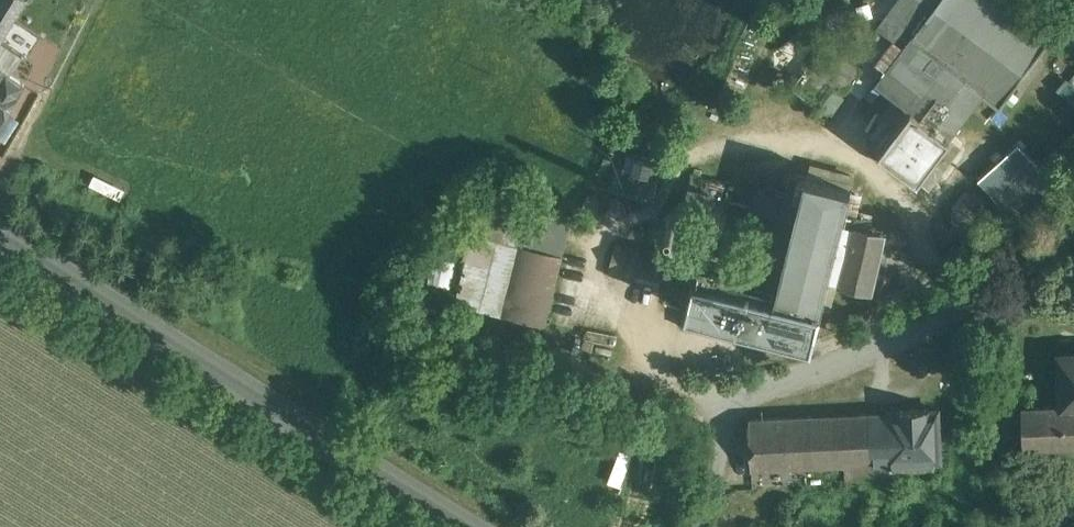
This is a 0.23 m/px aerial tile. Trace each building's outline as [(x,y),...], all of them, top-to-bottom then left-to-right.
[(27,0),(0,0),(0,43),(27,0)] [(878,27),(903,47),(877,81),(875,82),(875,84),(877,83),(911,109),(898,126),(880,150),(919,179),(937,155),(936,155),(950,136),(983,92),(1000,105),(1049,40),(1051,39),(1051,37),(1049,37),(999,0),(898,0),(878,27)] [(0,123),(25,84),(0,67),(0,123)] [(732,105),(723,99),(718,108),(728,113),(732,105)] [(1014,139),(976,176),(1009,210),(1047,173),(1014,139)] [(661,160),(629,152),(620,189),(652,197),(661,160)] [(801,200),(776,193),(775,199),(756,194),(753,206),(717,197),(709,230),(769,246),(763,274),(699,258),(686,309),(813,341),(829,278),(870,287),(882,232),(843,223),(852,187),(807,175),(801,200)] [(730,185),(692,175),(689,187),(712,193),(727,197),(730,185)] [(712,193),(689,187),(683,210),(706,215),(712,193)] [(524,242),(503,313),(546,324),(563,254),(524,242)] [(664,263),(628,253),(623,270),(660,280),(664,263)] [(694,270),(695,265),(694,261),(691,256),(687,254),(682,253),(677,254),(673,257),(670,261),(669,266),(670,271),(673,275),(678,278),(683,278),(687,277),(692,275),(694,270)] [(687,298),(688,294),(687,289),(684,285),(680,282),(675,281),(670,282),(666,285),(663,289),(662,294),(663,299),(666,303),(670,306),(675,307),(680,305),(684,303),(687,298)] [(582,308),(558,302),(555,313),(579,319),(582,308)] [(1059,354),(1062,404),(1066,445),(1073,444),(1073,353),(1059,354)] [(1062,404),(1022,406),(1024,447),(1066,445),(1062,404)] [(1022,406),(991,407),(993,448),(1024,447),(1022,406)] [(931,408),(898,410),(898,412),(891,412),(894,462),(895,468),(935,466),(935,460),(940,460),(940,448),(941,446),(941,438),(939,435),(941,433),(940,425),(939,423),(938,410),(931,410),(931,408)] [(891,412),(788,417),(790,466),(845,464),(894,462),(891,412)] [(788,417),(750,419),(752,468),(790,466),(788,417)] [(621,484),(632,451),(619,446),(607,479),(621,484)] [(894,462),(845,464),(846,482),(895,479),(895,468),(894,462)]
